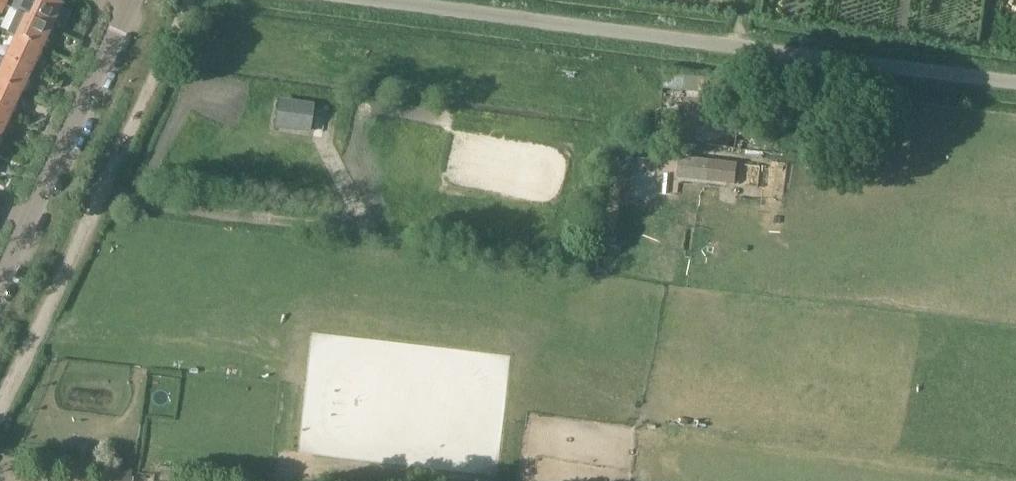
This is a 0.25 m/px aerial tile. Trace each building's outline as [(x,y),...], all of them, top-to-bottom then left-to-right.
[(25,14),(51,26),(61,3),(54,0),(32,0),(25,14)] [(6,34),(14,38),(40,50),(51,26),(25,14),(25,15),(17,11),(6,34)] [(14,38),(5,57),(30,70),(40,50),(14,38)] [(19,93),(30,70),(5,57),(3,61),(0,60),(0,84),(19,93)] [(739,82),(673,74),(671,89),(705,94),(718,102),(723,95),(738,97),(739,82)] [(9,115),(19,93),(0,84),(0,110),(9,115)] [(278,99),(274,129),(310,134),(314,105),(278,99)] [(9,115),(0,110),(0,133),(9,115)] [(762,139),(764,124),(745,122),(744,137),(762,139)] [(705,182),(735,185),(737,164),(708,160),(705,182)]
